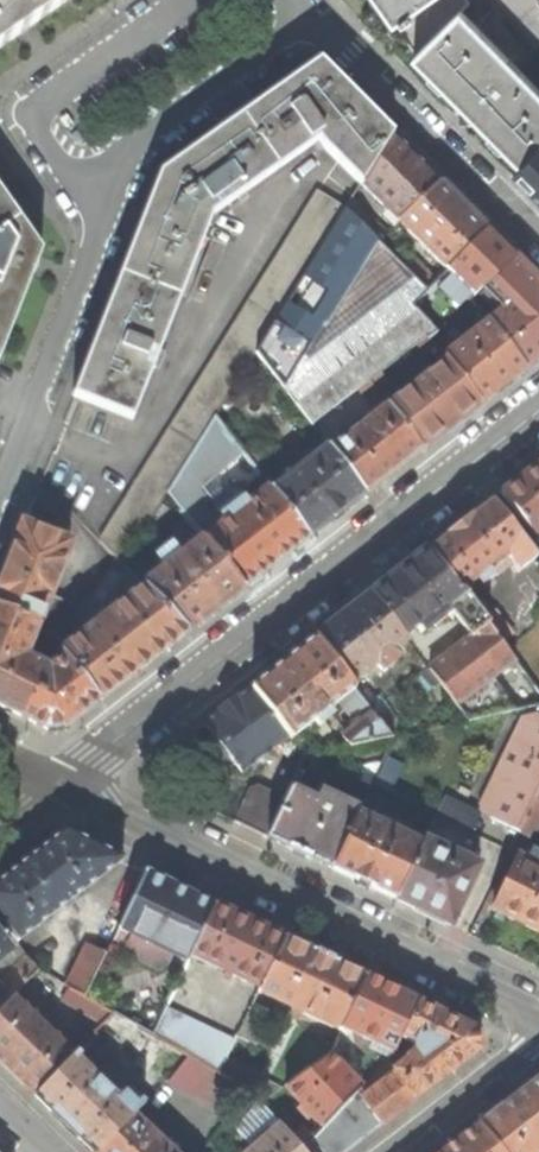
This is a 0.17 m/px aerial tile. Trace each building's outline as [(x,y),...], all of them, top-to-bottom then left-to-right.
[(54,10),(47,0),(0,0),(0,47),(15,37),(26,29),(33,24),(54,10)] [(54,10),(67,0),(47,0),(54,10)] [(399,14),(419,0),(389,0),(399,14)] [(469,0),(419,0),(399,14),(392,20),(417,55),(462,11),(471,2),(469,0)] [(462,11),(417,55),(415,58),(472,115),(522,165),(538,149),(538,90),(462,11)] [(324,147),(361,184),(392,135),(319,62),(278,91),(241,117),(277,166),(318,137),(324,147)] [(211,214),(277,166),(241,117),(189,154),(160,174),(120,275),(178,298),(179,295),(202,236),(211,214)] [(393,216),(399,222),(439,182),(413,156),(392,135),(361,184),(387,211),(383,214),(389,220),(393,216)] [(522,165),(514,174),(532,192),(538,199),(538,149),(522,165)] [(399,222),(445,269),(448,268),(486,230),(458,202),(439,182),(399,222)] [(215,418),(255,353),(346,208),(318,191),(99,539),(118,558),(123,565),(168,492),(215,418)] [(18,309),(31,277),(39,256),(41,251),(0,193),(0,356),(18,309)] [(430,339),(437,332),(411,305),(425,291),(415,281),(405,270),(378,243),(366,231),(374,222),(352,199),(346,208),(255,353),(312,426),(357,391),(370,381),(428,336),(430,339)] [(387,235),(374,222),(366,231),(378,243),(387,235)] [(513,257),(486,230),(448,268),(444,272),(470,298),(487,282),(513,257)] [(488,321),(526,369),(538,358),(538,283),(513,257),(487,282),(510,305),(488,321)] [(415,260),(405,270),(415,281),(425,271),(415,260)] [(425,271),(415,281),(425,291),(435,281),(425,271)] [(131,417),(178,298),(120,275),(101,325),(74,395),(77,397),(131,417)] [(444,357),(446,359),(480,404),(502,387),(526,369),(488,321),(485,316),(474,325),(477,330),(444,357)] [(446,359),(388,404),(422,449),(450,427),(480,404),(446,359)] [(378,391),(370,381),(357,391),(365,401),(378,391)] [(388,404),(330,449),(365,494),(392,472),(422,449),(388,404)] [(168,492),(204,538),(243,588),(272,566),(309,537),(271,489),(270,490),(256,473),(258,472),(244,454),(215,418),(168,492)] [(254,446),(244,454),(258,472),(267,465),(254,446)] [(328,446),(271,489),(309,537),(335,517),(365,494),(330,449),(328,446)] [(538,530),(538,463),(526,474),(500,493),(533,535),(538,530)] [(533,557),(490,501),(454,529),(427,550),(460,592),(462,590),(476,579),(480,584),(490,576),(486,571),(506,555),(517,570),(533,557)] [(0,583),(0,608),(37,623),(70,544),(50,536),(56,521),(29,510),(3,575),(0,583)] [(143,586),(145,588),(187,632),(213,612),(243,588),(204,538),(182,555),(173,544),(156,557),(165,569),(143,586)] [(462,590),(460,592),(427,550),(394,576),(370,595),(403,637),(416,626),(420,632),(432,622),(434,625),(446,616),(439,607),(445,602),(471,635),(428,669),(468,721),(526,708),(534,706),(538,705),(538,691),(516,661),(506,648),(481,615),(462,590)] [(61,653),(65,658),(99,701),(137,671),(187,632),(145,588),(61,653)] [(403,637),(370,595),(340,618),(314,638),(350,684),(376,665),(380,670),(397,657),(393,652),(407,641),(403,637)] [(493,605),(481,615),(506,648),(519,637),(493,605)] [(55,735),(99,701),(65,658),(49,669),(24,657),(28,648),(30,647),(37,623),(0,608),(0,708),(7,712),(51,733),(55,735)] [(391,737),(350,684),(314,638),(281,664),(251,687),(289,735),(291,738),(313,721),(317,726),(331,715),(327,710),(337,702),(355,724),(341,736),(350,747),(391,737)] [(286,738),(289,735),(251,687),(225,707),(204,724),(217,742),(210,749),(219,761),(227,755),(241,772),(279,743),(286,738)] [(518,832),(534,799),(538,788),(538,705),(534,706),(529,736),(516,730),(500,764),(501,765),(512,770),(489,818),(501,824),(518,832)] [(526,708),(516,730),(529,736),(534,706),(526,708)] [(291,745),(286,738),(279,743),(284,750),(291,745)] [(484,800),(489,818),(512,770),(501,765),(484,800)] [(266,837),(284,799),(259,787),(251,789),(235,821),(266,837)] [(369,788),(359,807),(374,814),(383,795),(369,788)] [(289,789),(284,799),(266,837),(288,847),(288,848),(296,852),(309,859),(310,858),(331,868),(356,814),(358,811),(320,793),(316,802),(289,789)] [(445,796),(434,816),(471,834),(481,813),(445,796)] [(534,799),(518,832),(531,838),(538,821),(538,802),(534,799)] [(376,824),(356,814),(331,868),(352,878),(352,879),(368,887),(373,890),(374,888),(395,899),(420,845),(399,835),(401,830),(378,819),(376,824)] [(122,860),(65,832),(39,852),(22,865),(0,882),(0,921),(16,942),(122,860)] [(423,839),(420,845),(395,899),(420,911),(450,925),(478,865),(423,839)] [(491,909),(512,919),(538,932),(538,853),(532,850),(526,860),(518,856),(491,909)] [(187,961),(191,954),(215,904),(191,893),(145,871),(113,938),(138,951),(137,953),(139,960),(156,968),(163,966),(170,952),(187,961)] [(191,954),(260,988),(284,937),(247,919),(215,904),(191,954)] [(16,942),(0,921),(0,969),(7,978),(1,984),(0,983),(0,1010),(14,995),(38,970),(16,942)] [(339,1030),(342,1024),(365,976),(323,956),(284,937),(260,988),(258,991),(339,1030)] [(84,996),(105,953),(86,944),(66,986),(84,996)] [(395,1049),(401,1036),(418,1002),(389,988),(365,976),(342,1024),(395,1049)] [(113,1013),(84,996),(66,986),(53,978),(42,990),(55,1002),(53,1004),(89,1039),(105,1022),(113,1013)] [(14,995),(0,1010),(0,1062),(4,1065),(35,1095),(75,1053),(14,995)] [(480,1048),(478,1030),(458,1021),(418,1002),(401,1036),(413,1042),(414,1049),(405,1056),(407,1058),(394,1069),(387,1061),(360,1088),(328,1053),(326,1056),(286,1085),(302,1103),(298,1108),(307,1119),(312,1114),(323,1127),(313,1137),(301,1149),(304,1151),(345,1151),(480,1048)] [(166,1006),(152,1035),(219,1074),(226,1059),(235,1040),(166,1006)] [(152,1035),(113,1013),(105,1022),(129,1036),(119,1051),(134,1059),(133,1062),(165,1080),(188,1056),(152,1035)] [(247,1016),(235,1040),(230,1051),(247,1059),(264,1024),(247,1016)] [(330,1048),(335,1036),(323,1030),(316,1031),(312,1038),(330,1048)] [(75,1053),(35,1095),(66,1125),(94,1151),(96,1151),(132,1114),(138,1108),(122,1093),(119,1097),(75,1053)] [(190,1057),(188,1056),(165,1080),(230,1116),(250,1091),(219,1074),(190,1057)] [(279,1089),(226,1059),(219,1074),(250,1091),(261,1103),(279,1089)] [(508,1102),(478,1125),(499,1151),(535,1151),(537,1151),(538,1151),(538,1078),(508,1102)] [(301,1149),(291,1137),(261,1103),(238,1126),(256,1145),(248,1151),(304,1151),(301,1149)] [(142,1104),(138,1108),(132,1114),(144,1126),(155,1115),(142,1104)] [(132,1114),(96,1151),(172,1151),(144,1126),(132,1114)] [(478,1125),(444,1151),(443,1151),(499,1151),(478,1125)] [(298,1130),(291,1137),(301,1149),(313,1137),(305,1129),(298,1130)]
